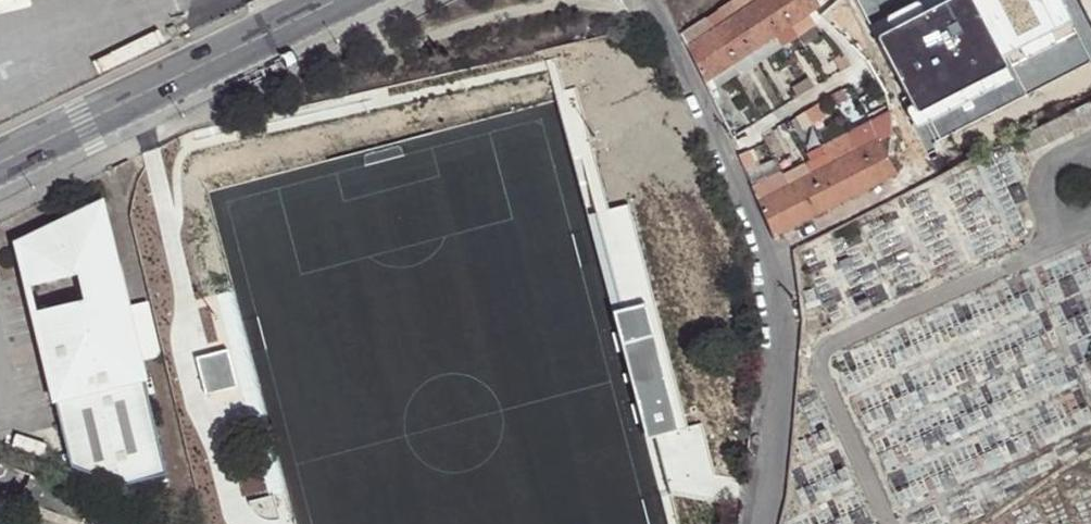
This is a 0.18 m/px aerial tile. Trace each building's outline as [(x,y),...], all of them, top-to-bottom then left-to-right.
[(702,84),(731,65),(787,26),(806,13),(817,6),(813,0),(755,0),(743,9),(734,15),(711,30),(684,48),(702,84)] [(743,9),(755,0),(737,0),(743,9)] [(837,0),(831,0),(815,15),(835,35),(853,17),(837,0)] [(853,17),(860,24),(885,0),(837,0),(853,17)] [(726,2),(704,18),(711,30),(734,15),(726,2)] [(812,22),(806,13),(787,26),(793,35),(812,22)] [(678,35),(684,48),(711,30),(704,18),(678,35)] [(1046,34),(1032,19),(969,84),(984,99),(1046,34)] [(891,33),(918,77),(936,66),(909,22),(891,33)] [(793,35),(787,26),(731,65),(736,71),(793,35)] [(835,56),(828,61),(838,72),(846,67),(835,56)] [(702,84),(706,92),(736,71),(731,65),(702,84)] [(810,77),(793,88),(798,95),(814,85),(810,77)] [(900,88),(912,109),(922,103),(910,83),(900,88)] [(849,94),(845,86),(830,95),(834,102),(849,94)] [(838,130),(822,100),(793,118),(800,128),(809,123),(819,141),(838,130)] [(1017,136),(1025,153),(1090,122),(1090,101),(1017,136)] [(793,130),(788,121),(775,129),(781,137),(787,134),(793,130)] [(856,138),(861,147),(875,140),(871,131),(856,138)] [(794,147),(787,134),(781,137),(788,150),(794,147)] [(827,153),(832,162),(861,147),(856,138),(827,153)] [(892,174),(884,158),(875,140),(861,147),(832,162),(804,177),(784,187),(756,202),(771,236),(892,174)] [(746,151),(737,154),(743,169),(752,165),(746,151)] [(779,178),(784,187),(804,177),(832,162),(827,153),(779,178)] [(750,188),(756,202),(784,187),(779,178),(777,174),(750,188)] [(109,198),(22,236),(30,279),(81,269),(86,295),(36,305),(68,471),(117,481),(162,473),(121,261),(109,198)] [(643,306),(605,315),(613,343),(640,335),(697,321),(691,293),(668,299),(643,306)] [(641,298),(643,306),(668,299),(666,293),(641,298)] [(643,344),(615,351),(618,365),(615,365),(619,378),(622,378),(638,441),(666,434),(654,388),(647,390),(643,373),(649,371),(643,344)] [(224,421),(219,396),(237,393),(229,352),(199,358),(212,424),(224,421)] [(91,500),(30,476),(21,498),(82,523),(91,500)] [(273,497),(249,504),(253,513),(268,520),(279,519),(273,497)]
